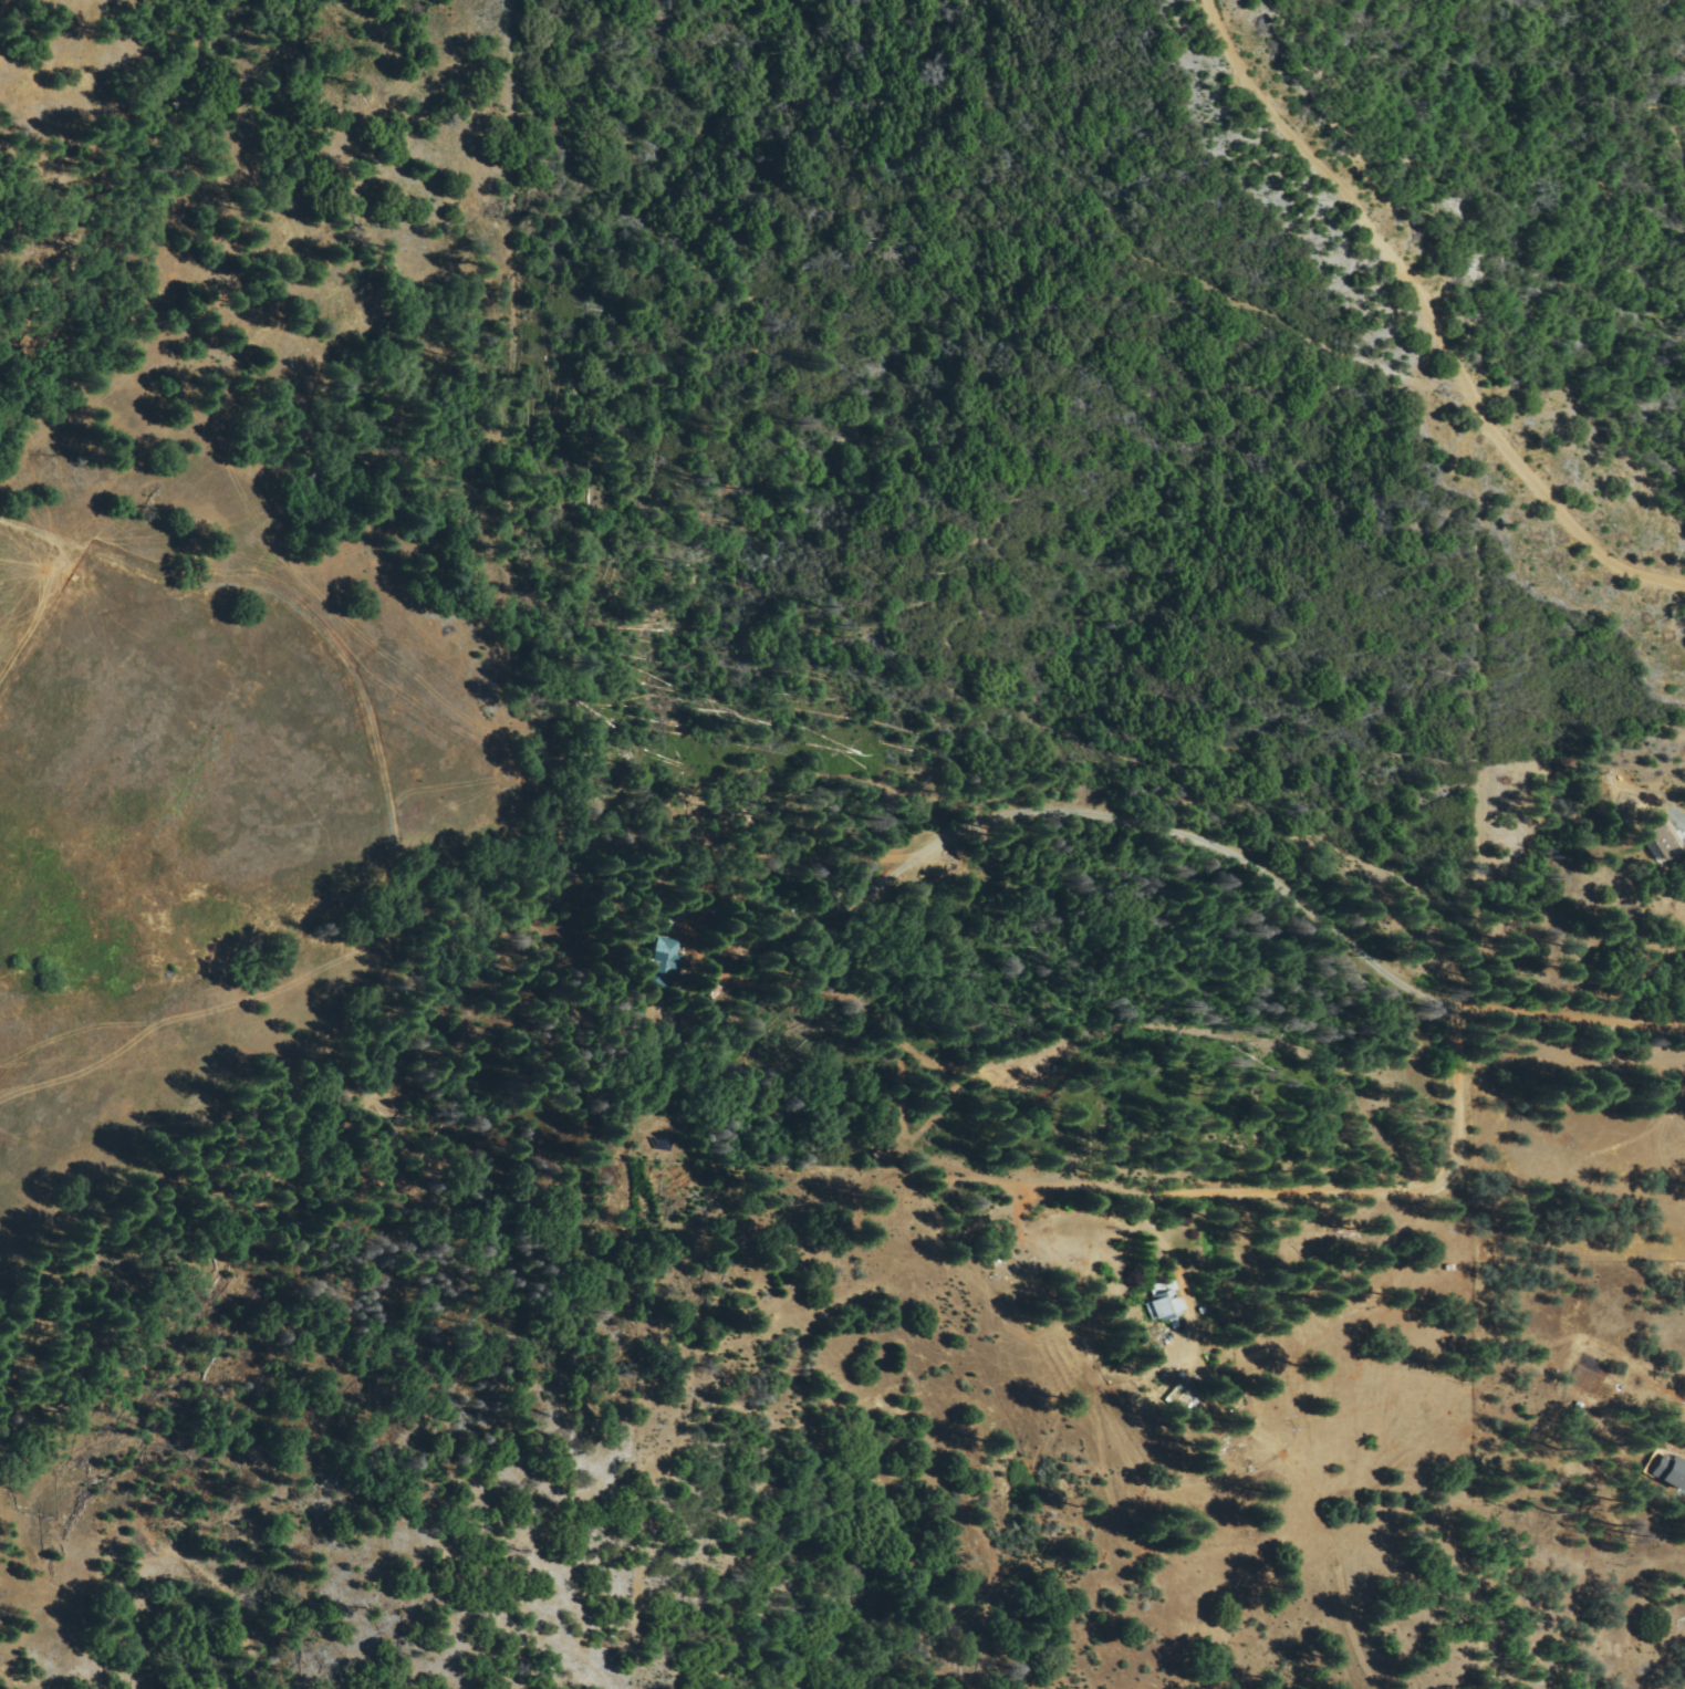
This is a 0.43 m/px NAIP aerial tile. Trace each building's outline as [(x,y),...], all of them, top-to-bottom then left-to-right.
[(1668,821),(1684,847),(1661,864),(1643,837),(1668,821)] [(676,926),(673,919),(688,913),(691,919),(676,926)] [(690,960),(688,974),(679,974),(678,991),(653,990),(657,939),(683,941),(680,959),(690,960)] [(722,982),(729,987),(719,1002),(713,998),(722,982)] [(1189,1320),(1169,1326),(1167,1317),(1154,1321),(1150,1303),(1159,1300),(1157,1292),(1179,1285),(1189,1320)] [(1182,1382),(1204,1400),(1188,1418),(1167,1399),(1182,1382)] [(1666,1452),(1684,1461),(1684,1490),(1655,1476),(1666,1452)]
